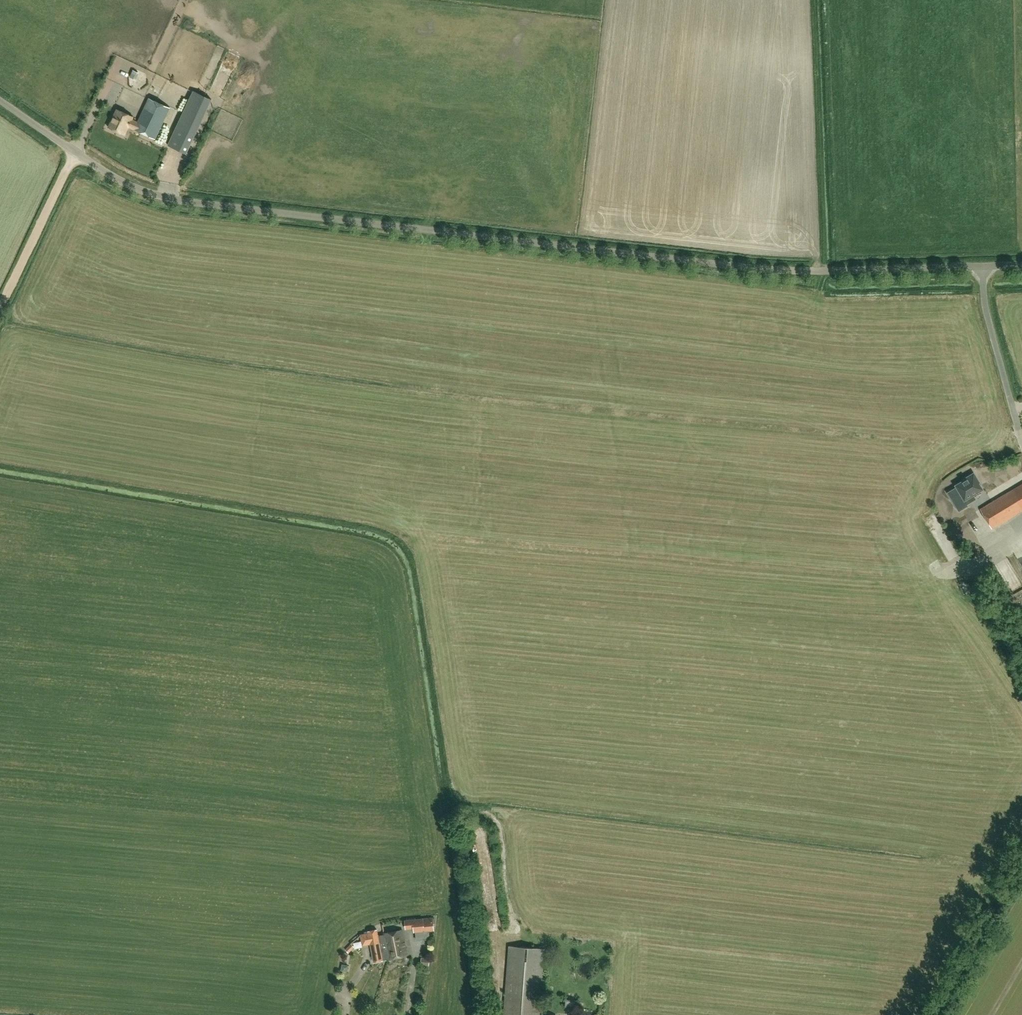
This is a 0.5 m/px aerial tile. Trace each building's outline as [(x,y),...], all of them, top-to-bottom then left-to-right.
[(132,86),(142,87),(143,74),(133,73),(132,86)] [(153,92),(164,97),(171,79),(160,74),(153,92)] [(191,134),(208,98),(193,92),(177,127),(168,145),(186,154),(195,135),(191,134)] [(156,139),(169,107),(148,98),(138,123),(134,130),(156,139)] [(125,135),(129,127),(134,130),(138,123),(132,120),(133,117),(117,110),(109,128),(125,135)] [(979,483),(974,473),(964,480),(964,481),(956,486),(960,493),(951,498),(959,511),(967,506),(967,505),(971,502),(968,498),(983,489),(979,483)] [(1021,510),(1021,484),(980,509),(992,529),(1021,510)] [(969,588),(965,590),(971,600),(976,597),(969,588)] [(433,917),(424,918),(405,920),(406,930),(414,929),(414,933),(434,931),(433,917)] [(390,959),(384,935),(379,936),(377,929),(368,931),(369,933),(361,935),(363,945),(371,944),(374,962),(390,959)] [(384,933),(384,935),(390,959),(408,955),(402,930),(384,933)] [(545,948),(509,945),(504,1014),(539,1014),(545,948)]
